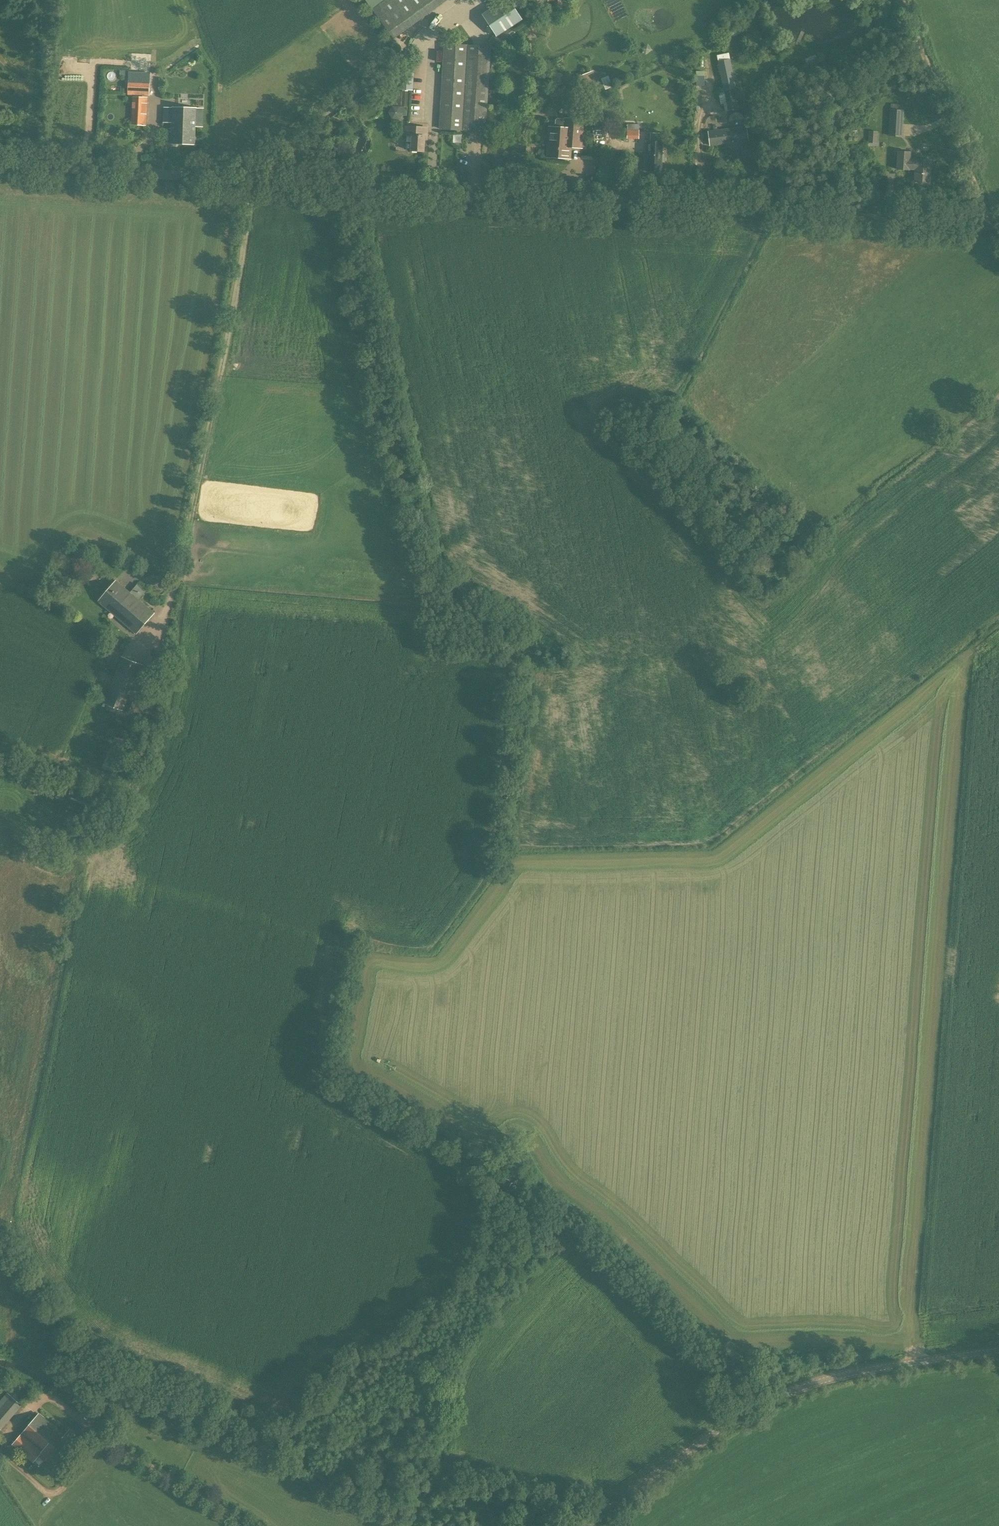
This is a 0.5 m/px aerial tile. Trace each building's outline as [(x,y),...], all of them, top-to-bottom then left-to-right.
[(372,9),(384,0),(366,0),(372,9)] [(372,9),(394,40),(448,0),(384,0),(372,9)] [(511,28),(522,20),(509,0),(504,0),(482,14),(496,36),(496,37),(511,28)] [(515,9),(528,0),(509,0),(515,9)] [(490,47),(498,52),(504,41),(515,33),(511,28),(496,37),(496,36),(489,47),(490,47)] [(490,47),(445,45),(440,129),(485,131),(490,47)] [(729,53),(717,55),(718,61),(721,80),(727,111),(739,109),(735,89),(736,89),(730,59),(729,53)] [(413,90),(415,67),(401,66),(400,89),(413,90)] [(584,97),(599,90),(592,71),(576,78),(584,97)] [(698,83),(705,83),(704,71),(697,71),(698,83)] [(606,89),(613,86),(609,75),(602,78),(606,89)] [(150,96),(151,79),(129,78),(128,95),(150,96)] [(391,106),(390,119),(408,119),(408,106),(391,106)] [(195,146),(196,109),(173,108),(173,107),(164,107),(163,123),(172,123),(171,145),(195,146)] [(902,138),(904,110),(890,109),(888,136),(902,138)] [(563,119),(557,119),(555,121),(555,124),(552,127),(550,127),(548,157),(570,159),(570,148),(583,148),(584,119),(564,118),(563,119)] [(710,145),(748,141),(746,127),(717,131),(716,125),(713,126),(713,131),(708,132),(710,145)] [(424,152),(426,128),(405,126),(405,135),(412,136),(411,151),(424,152)] [(879,143),(879,130),(869,130),(869,143),(879,143)] [(664,162),(665,153),(661,153),(662,142),(648,142),(648,170),(661,171),(661,162),(664,162)] [(930,183),(931,161),(910,159),(911,152),(898,151),(897,170),(909,170),(909,169),(915,170),(915,182),(930,183)] [(716,167),(715,180),(736,181),(736,168),(716,167)] [(136,634),(154,613),(139,600),(146,591),(137,584),(130,592),(116,580),(98,601),(136,634)] [(134,716),(143,692),(134,688),(142,664),(121,656),(103,704),(134,716)] [(10,1396),(0,1409),(0,1428),(20,1404),(10,1396)] [(52,1464),(71,1442),(38,1414),(12,1444),(33,1462),(40,1454),(52,1464)]
